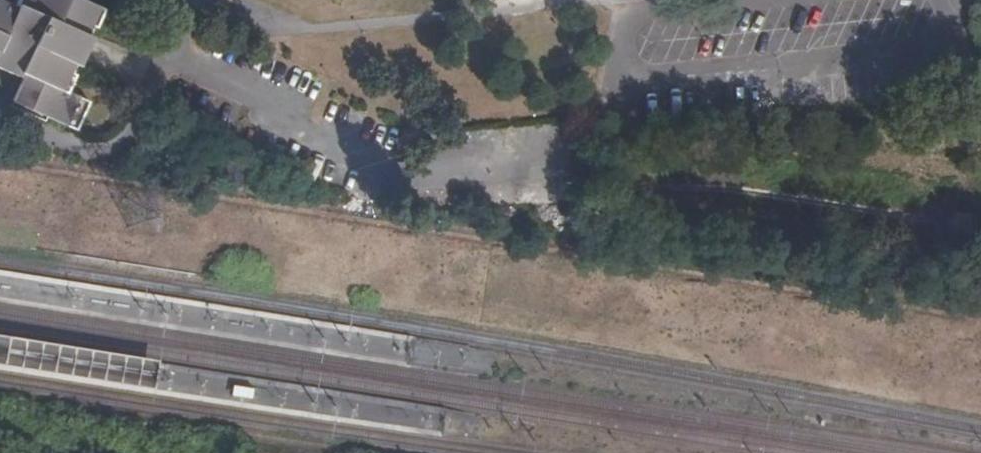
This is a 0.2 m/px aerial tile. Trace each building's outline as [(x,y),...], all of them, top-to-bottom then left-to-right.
[(14,103),(76,130),(83,114),(72,108),(78,96),(65,90),(101,9),(81,0),(16,0),(14,6),(0,0),(0,65),(20,74),(21,72),(26,74),(14,103)] [(72,108),(83,114),(89,101),(78,96),(72,108)]
